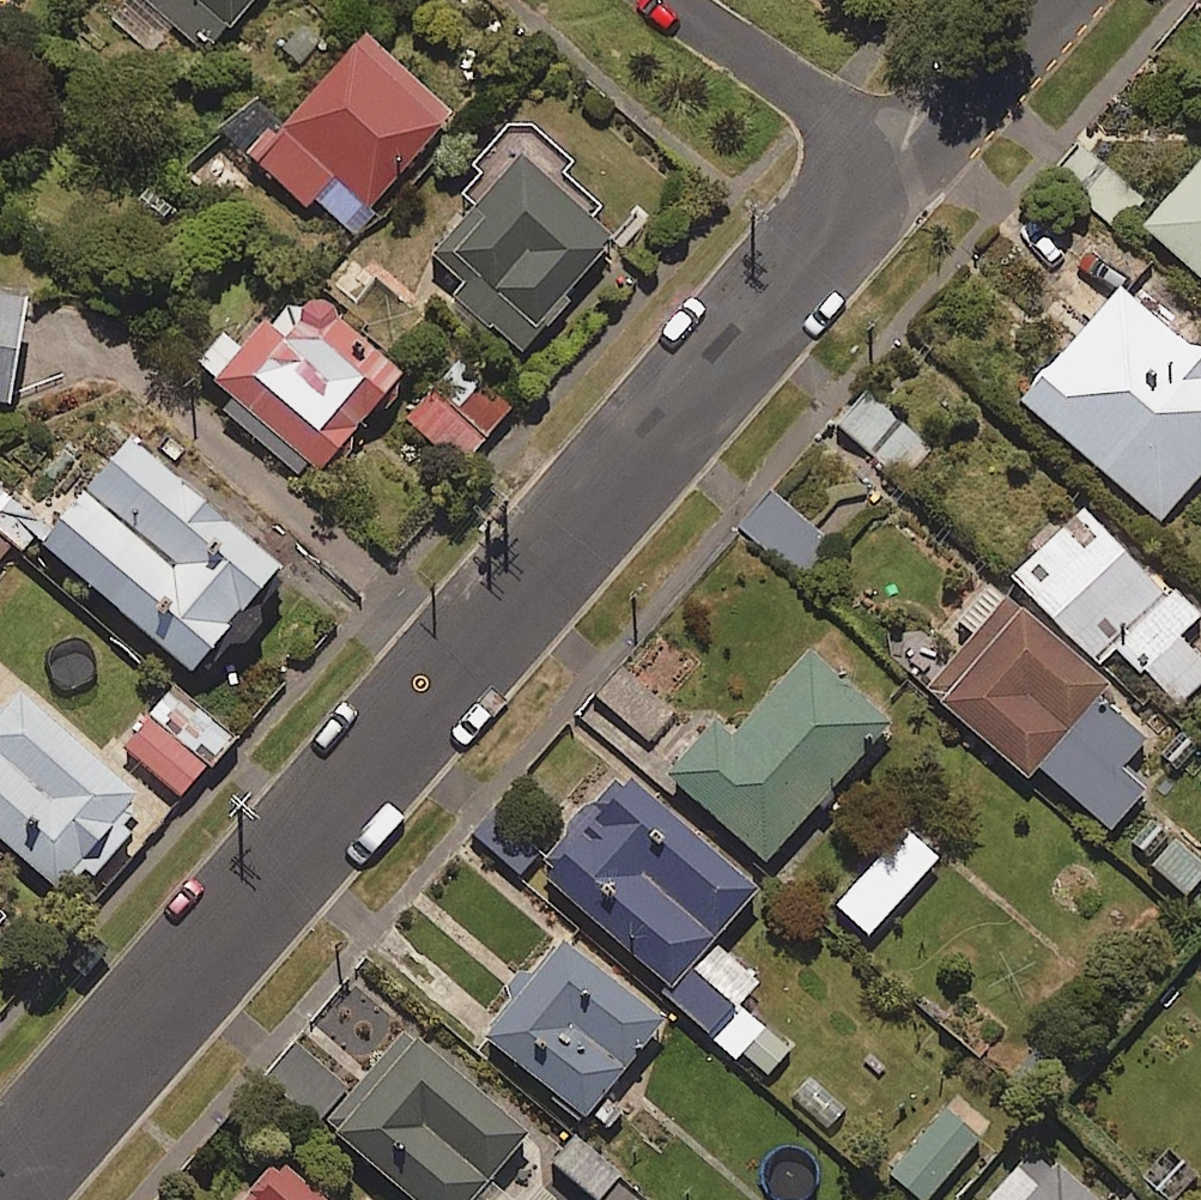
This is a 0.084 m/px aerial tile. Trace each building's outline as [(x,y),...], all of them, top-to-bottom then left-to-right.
[(207,50),(250,0),(149,0),(207,50)] [(447,112),(356,36),(252,160),(321,219),(346,189),(367,207),(447,112)] [(461,193),(471,203),(431,254),(460,277),(446,294),(529,360),(577,300),(567,291),(609,238),(591,224),(603,208),(561,175),(571,162),(531,130),(501,129),(468,165),(478,175),(461,193)] [(1141,226),(1200,278),(1200,158),(1141,226)] [(398,374),(294,284),(237,349),(219,333),(190,367),(255,423),(249,431),(306,480),(398,374)] [(1116,288),(1020,400),(1160,519),(1200,471),(1200,360),(1116,288)] [(0,292),(0,401),(7,402),(20,294),(0,292)] [(506,410),(447,360),(401,414),(460,464),(506,410)] [(275,567),(125,439),(37,542),(187,670),(275,567)] [(0,492),(0,538),(18,553),(40,525),(0,492)] [(833,544),(773,492),(741,529),(801,581),(833,544)] [(1075,509),(1009,584),(1097,661),(1112,644),(1180,704),(1200,680),(1200,659),(1176,637),(1196,615),(1075,509)] [(1112,688),(1006,600),(928,694),(1026,776),(1034,766),(1109,829),(1142,789),(1118,769),(1143,739),(1100,703),(1112,688)] [(885,725),(805,653),(729,738),(710,720),(664,772),(763,861),(885,725)] [(68,900),(149,809),(18,692),(0,712),(0,839),(68,900)] [(202,768),(147,714),(120,742),(175,796),(202,768)] [(752,892),(617,775),(534,871),(673,991),(667,998),(761,1080),(791,1045),(739,1000),(756,981),(710,941),(752,892)] [(498,812),(475,836),(517,878),(540,855),(498,812)] [(935,859),(903,830),(835,906),(867,935),(935,859)] [(1176,838),(1151,864),(1183,895),(1200,876),(1200,862),(1176,838)] [(581,1117),(588,1110),(608,1126),(620,1112),(600,1095),(658,1024),(558,942),(481,1035),(581,1117)] [(401,1038),(324,1131),(408,1199),(492,1199),(478,1188),(521,1137),(401,1038)] [(811,1071),(788,1097),(825,1131),(848,1105),(811,1071)] [(948,1105),(888,1174),(918,1199),(924,1199),(982,1134),(948,1105)] [(577,1135),(553,1160),(595,1199),(646,1199),(577,1135)] [(987,1199),(1095,1199),(1034,1146),(987,1199)] [(275,1162),(243,1199),(321,1199),(275,1162)]
